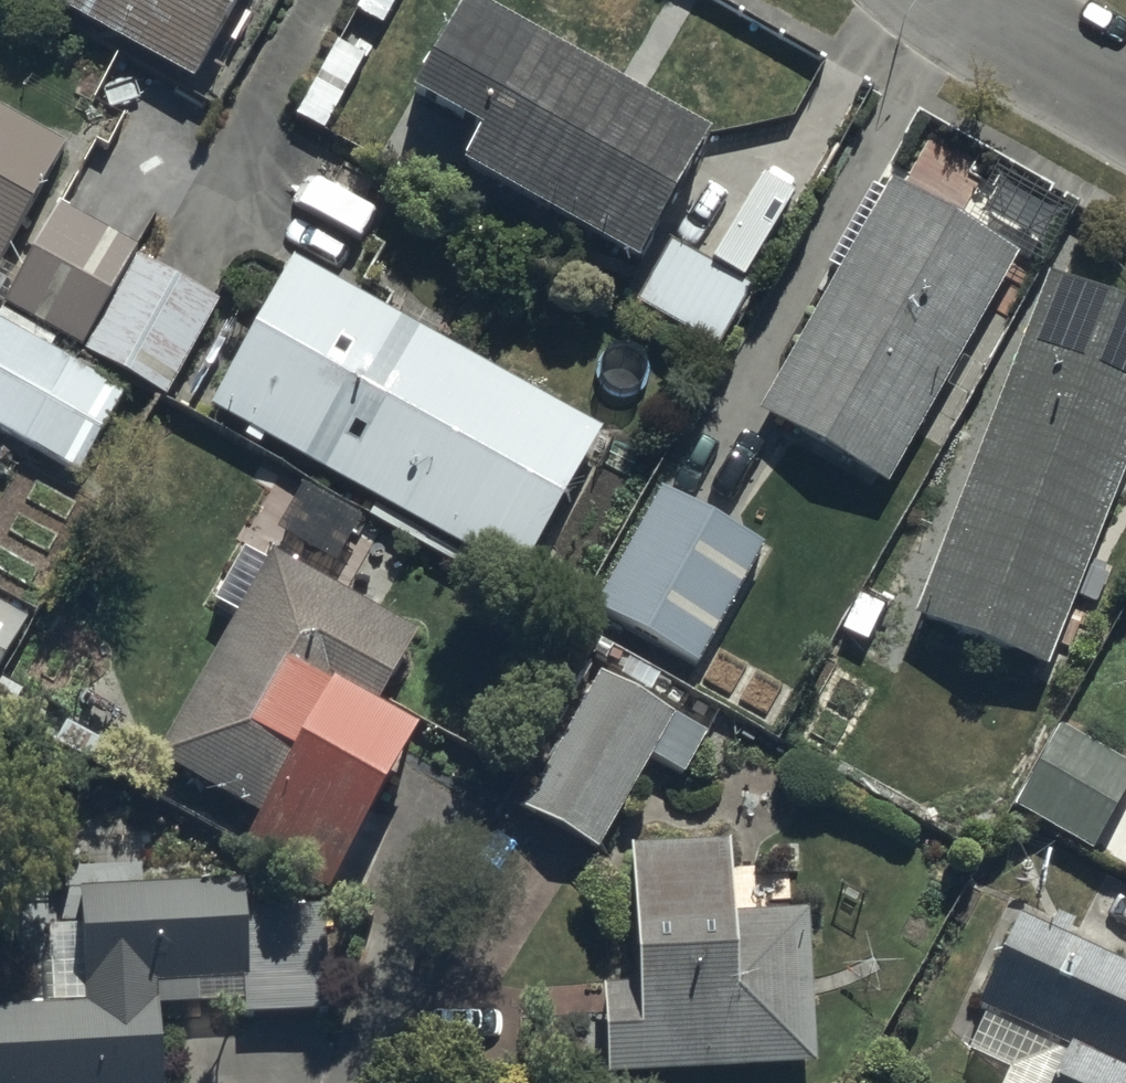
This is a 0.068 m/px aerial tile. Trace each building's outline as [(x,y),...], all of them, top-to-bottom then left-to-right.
[(194,75),(235,0),(55,0),(194,75)] [(707,122),(488,0),(453,0),(408,80),(476,118),(455,155),(633,254),(707,122)] [(65,141),(0,105),(0,252),(65,141)] [(757,417),(884,487),(1017,247),(890,177),(757,417)] [(165,390),(219,290),(51,200),(0,294),(0,301),(165,390)] [(746,285),(668,243),(638,304),(714,345),(746,285)] [(206,398),(520,570),(600,423),(287,252),(206,398)] [(1043,663),(1125,455),(1125,297),(1051,267),(914,612),(1043,663)] [(76,468),(120,387),(0,323),(0,427),(76,468)] [(591,603),(695,661),(765,541),(661,481),(591,603)] [(233,847),(323,894),(415,720),(377,700),(417,625),(269,547),(160,751),(256,802),(233,847)] [(28,616),(0,601),(0,666),(28,616)] [(592,661),(509,806),(595,854),(650,756),(681,773),(708,726),(592,661)] [(1093,849),(1125,793),(1125,758),(1064,722),(1015,804),(1093,849)] [(599,978),(604,1068),(815,1056),(806,902),(731,907),(727,834),(627,840),(635,976),(599,978)] [(154,1014),(337,1004),(331,902),(241,907),(239,875),(32,886),(39,1001),(0,1003),(0,1082),(158,1082),(154,1014)] [(1023,913),(981,1005),(1063,1043),(1044,1082),(1125,1082),(1125,961),(1023,913)]
